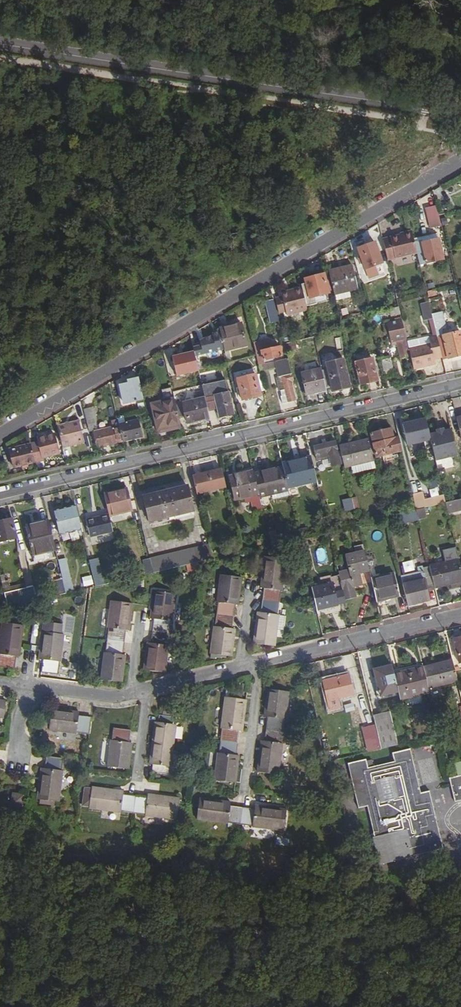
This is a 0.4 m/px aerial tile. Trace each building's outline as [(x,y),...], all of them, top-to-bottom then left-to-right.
[(396,162),(407,156),(399,141),(388,147),(396,162)] [(431,225),(441,222),(439,215),(437,205),(427,207),(431,225)] [(417,254),(412,233),(383,239),(388,260),(417,254)] [(418,256),(420,265),(444,260),(439,240),(422,244),(425,257),(422,258),(422,255),(418,256)] [(364,266),(382,261),(377,241),(359,245),(364,266)] [(329,272),(335,297),(358,291),(352,267),(329,272)] [(309,296),(328,291),(324,273),(305,278),(309,296)] [(307,310),(302,288),(293,290),(293,292),(287,293),(282,294),(282,297),(275,299),(279,313),(285,311),(286,315),(307,310)] [(266,301),(271,325),(280,323),(274,299),(266,301)] [(424,322),(433,320),(432,316),(429,303),(420,305),(424,322)] [(432,316),(433,320),(435,330),(444,328),(440,314),(432,316)] [(219,328),(224,351),(247,345),(241,322),(219,328)] [(404,334),(405,333),(403,324),(389,327),(391,337),(395,336),(401,359),(409,357),(404,334)] [(442,361),(460,357),(460,336),(460,333),(443,336),(444,342),(438,343),(442,358),(442,361)] [(431,344),(409,350),(414,370),(435,364),(434,360),(442,358),(438,343),(437,338),(430,339),(431,344)] [(258,365),(264,364),(263,361),(277,358),(278,361),(288,358),(285,347),(278,349),(277,345),(272,346),(268,342),(253,345),(256,355),(258,365)] [(197,370),(193,356),(219,350),(217,343),(168,355),(173,376),(197,370)] [(381,360),(386,379),(395,377),(390,357),(381,360)] [(294,383),(288,358),(278,361),(275,361),(280,384),(284,383),(285,391),(282,391),(283,397),(282,398),(284,405),(295,402),(291,383),(294,383)] [(360,386),(378,381),(372,360),(355,364),(360,386)] [(342,386),(349,385),(343,361),(327,365),(333,392),(342,390),(342,386)] [(271,365),(271,362),(264,364),(258,365),(260,374),(270,372),(269,366),(271,365)] [(301,371),(306,392),(325,388),(320,366),(301,371)] [(255,376),(237,380),(243,401),(261,397),(255,376)] [(124,403),(143,398),(139,379),(129,382),(129,385),(120,387),(124,403)] [(225,381),(201,386),(204,399),(208,412),(218,410),(220,419),(234,416),(225,381)] [(325,388),(306,392),(307,396),(326,391),(325,388)] [(187,425),(209,420),(208,412),(204,399),(182,405),(187,425)] [(180,427),(173,400),(152,405),(159,432),(180,427)] [(83,410),(88,430),(95,428),(96,420),(93,408),(83,410)] [(408,445),(425,441),(420,422),(403,426),(408,445)] [(57,428),(62,450),(84,444),(79,423),(57,428)] [(138,423),(119,427),(123,443),(142,438),(138,423)] [(98,449),(123,443),(119,427),(95,433),(98,449)] [(376,457),(402,451),(399,438),(394,439),(391,427),(370,432),(376,457)] [(437,434),(429,436),(435,462),(456,456),(450,430),(442,432),(442,429),(436,431),(437,434)] [(39,442),(30,444),(31,445),(35,464),(44,462),(43,459),(59,455),(54,435),(38,439),(39,442)] [(340,447),(345,469),(373,462),(368,440),(340,447)] [(333,468),(340,466),(335,444),(314,449),(317,461),(322,460),(323,463),(331,461),(333,468)] [(13,469),(22,467),(28,465),(35,464),(31,445),(11,450),(10,453),(13,469)] [(318,483),(312,460),(283,467),(283,468),(288,490),(318,483)] [(259,498),(288,490),(283,468),(254,475),(259,498)] [(246,475),(245,470),(230,473),(236,501),(244,499),(246,505),(252,503),(254,514),(262,512),(261,507),(259,498),(254,475),(253,473),(246,475)] [(192,478),(197,496),(226,488),(222,471),(213,473),(204,475),(192,478)] [(144,498),(150,523),(193,511),(187,487),(144,498)] [(103,496),(109,517),(132,511),(127,491),(103,496)] [(422,493),(413,496),(416,511),(445,504),(443,497),(424,501),(422,493)] [(448,514),(460,511),(460,500),(445,504),(448,514)] [(59,535),(81,529),(76,508),(54,513),(59,535)] [(406,524),(419,521),(416,511),(404,514),(406,524)] [(400,525),(406,524),(404,514),(398,516),(400,525)] [(90,538),(112,532),(109,517),(86,522),(90,538)] [(16,539),(12,520),(0,523),(0,543),(16,539)] [(56,551),(49,521),(25,527),(34,563),(44,560),(43,554),(56,551)] [(271,543),(276,542),(273,530),(268,531),(271,543)] [(212,560),(209,546),(150,559),(154,574),(212,560)] [(369,571),(363,547),(354,549),(356,555),(346,558),(349,572),(339,574),(346,602),(356,599),(353,588),(363,585),(360,574),(369,571)] [(318,561),(325,560),(323,548),(316,549),(318,561)] [(147,576),(154,574),(150,559),(143,561),(147,576)] [(262,590),(260,615),(255,614),(252,645),(273,647),(277,617),(275,616),(278,591),(280,592),(284,561),(263,559),(259,589),(262,590)] [(406,571),(416,570),(415,559),(405,560),(406,571)] [(65,560),(58,562),(66,595),(74,594),(65,560)] [(435,588),(460,582),(460,571),(460,570),(459,561),(430,568),(435,588)] [(95,588),(104,586),(99,564),(90,566),(95,588)] [(401,578),(403,585),(408,606),(430,601),(428,589),(435,588),(430,568),(423,569),(422,567),(418,568),(419,574),(401,578)] [(90,575),(81,577),(83,584),(92,582),(90,575)] [(394,575),(371,580),(377,603),(399,597),(394,575)] [(217,604),(214,629),(212,629),(209,656),(230,659),(233,632),(230,631),(233,606),(237,607),(240,580),(218,577),(215,604),(217,604)] [(312,590),(317,611),(338,606),(333,585),(312,590)] [(6,602),(7,610),(37,603),(33,587),(4,595),(6,602)] [(152,619),(149,645),(145,645),(141,671),(162,674),(166,647),(164,647),(168,621),(169,621),(173,596),(152,593),(148,619),(152,619)] [(123,657),(119,657),(123,631),(126,632),(130,605),(108,603),(105,629),(107,629),(105,642),(104,655),(102,654),(98,681),(120,684),(123,657)] [(49,635),(50,622),(42,621),(41,634),(49,635)] [(13,670),(14,657),(19,657),(22,627),(0,625),(0,669),(13,670)] [(41,661),(40,673),(55,675),(56,663),(59,663),(63,636),(40,634),(37,661),(41,661)] [(423,668),(428,689),(457,682),(452,661),(423,668)] [(377,697),(398,692),(394,675),(392,665),(374,669),(376,677),(373,678),(377,697)] [(423,668),(394,675),(398,692),(400,701),(430,694),(428,689),(423,668)] [(323,682),(330,711),(341,709),(338,700),(354,696),(348,676),(323,682)] [(270,720),(267,745),(263,744),(259,776),(279,778),(283,747),(281,747),(285,721),(286,722),(290,693),(270,691),(267,719),(270,720)] [(226,699),(222,729),(224,729),(221,754),(219,754),(215,782),(237,785),(240,757),(237,757),(241,732),(243,732),(247,701),(226,699)] [(50,732),(77,735),(77,734),(89,735),(91,719),(79,717),(80,714),(53,711),(50,732)] [(378,742),(396,738),(391,715),(373,719),(378,742)] [(174,726),(175,719),(159,717),(159,724),(155,724),(150,766),(153,766),(152,774),(168,776),(169,768),(171,768),(176,726),(174,726)] [(128,771),(131,745),(128,744),(130,732),(114,730),(113,743),(111,742),(108,769),(128,771)] [(396,738),(378,742),(380,750),(410,743),(408,735),(396,738)] [(358,809),(366,808),(373,838),(405,831),(409,848),(441,841),(430,792),(420,794),(410,750),(393,754),(395,763),(368,768),(366,760),(347,764),(358,809)] [(61,772),(63,760),(49,758),(47,771),(43,770),(39,802),(59,804),(62,773),(61,772)] [(455,803),(460,801),(460,777),(449,780),(455,803)] [(91,811),(121,815),(121,813),(145,816),(145,818),(176,823),(179,799),(148,796),(147,800),(123,797),(123,793),(93,789),(93,791),(86,790),(84,809),(91,810),(91,811)] [(14,807),(23,808),(24,798),(15,797),(14,807)] [(256,811),(230,808),(231,805),(201,801),(198,823),(228,826),(228,824),(254,827),(254,829),(285,833),(288,812),(257,808),(256,811)] [(441,841),(409,848),(411,858),(443,850),(441,841)]
